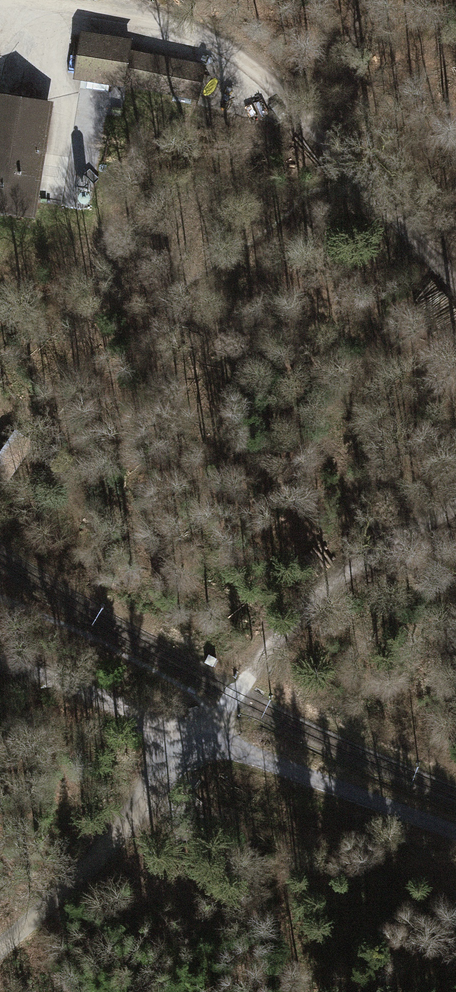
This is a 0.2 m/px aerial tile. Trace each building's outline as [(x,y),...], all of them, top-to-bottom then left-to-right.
[(126,42),(82,35),(75,77),(120,84),(126,42)] [(201,66),(129,52),(124,82),(195,96),(201,66)] [(0,97),(0,211),(31,215),(46,104),(0,97)]
